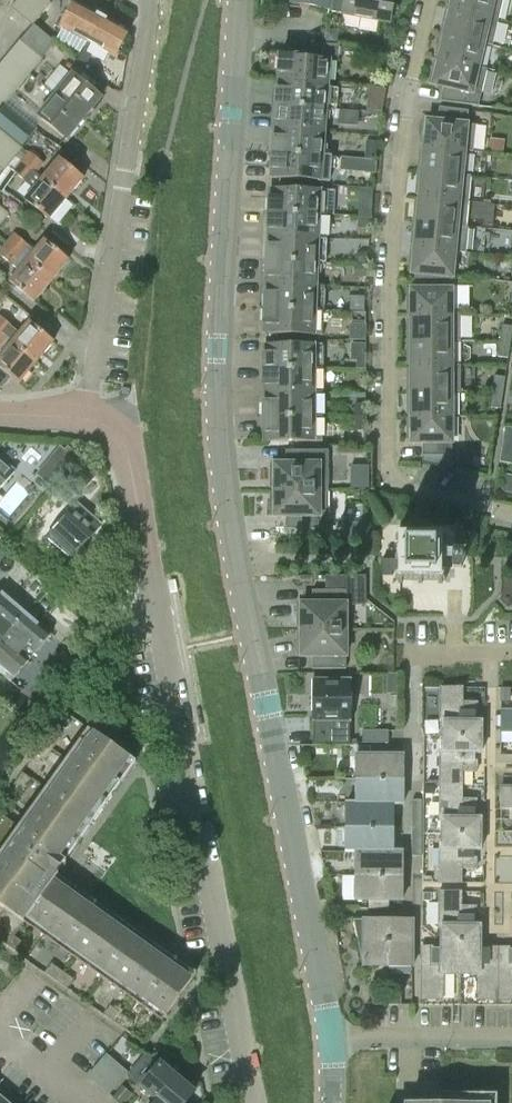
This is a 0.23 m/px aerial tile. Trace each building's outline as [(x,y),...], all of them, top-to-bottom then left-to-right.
[(36,0),(17,0),(11,7),(22,16),(36,0)] [(34,24),(51,4),(47,0),(36,0),(22,16),(33,26),(34,24)] [(103,15),(78,0),(76,0),(61,27),(89,42),(103,15)] [(292,6),(329,12),(331,0),(293,0),(292,6)] [(329,12),(390,23),(391,14),(398,9),(393,1),(394,0),(331,0),(329,12)] [(503,0),(452,0),(450,10),(498,21),(503,0)] [(493,46),(498,21),(450,10),(448,21),(443,20),(440,33),(493,46)] [(103,15),(89,42),(115,57),(130,30),(103,15)] [(22,39),(21,40),(43,58),(44,57),(56,43),(34,24),(33,26),(22,39)] [(440,33),(437,47),(441,48),(439,59),(478,68),(483,44),(440,33)] [(12,50),(34,69),(43,58),(21,40),(12,50)] [(340,46),(322,44),(306,43),(304,58),(300,58),(300,56),(280,55),(278,72),(282,73),(281,81),(328,85),(329,61),(338,62),(340,46)] [(26,79),(34,69),(12,50),(4,60),(26,79)] [(478,107),(487,70),(439,59),(436,70),(432,69),(429,84),(444,87),(440,102),(478,107)] [(26,79),(4,60),(0,65),(0,75),(18,89),(26,79)] [(56,95),(85,118),(102,97),(73,74),(56,95)] [(18,89),(0,75),(0,91),(9,99),(18,89)] [(326,108),(328,85),(281,81),(280,89),(277,89),(276,105),(326,108)] [(368,88),(366,111),(381,113),(384,94),(385,90),(368,88)] [(9,99),(0,91),(0,109),(9,99)] [(27,122),(36,111),(16,95),(7,106),(27,122)] [(68,139),(85,118),(56,95),(39,116),(68,139)] [(324,132),(326,108),(276,105),(275,120),(278,120),(277,129),(324,132)] [(0,112),(0,129),(21,147),(34,131),(4,106),(0,112)] [(424,147),(473,152),(476,126),(467,125),(468,111),(439,107),(437,122),(422,120),(421,135),(425,136),(424,147)] [(338,111),(337,125),(357,127),(358,112),(338,111)] [(322,155),(324,132),(277,129),(277,137),(274,137),(272,152),(331,157),(331,156),(322,155)] [(12,141),(1,132),(0,133),(0,155),(12,141)] [(0,155),(0,166),(5,170),(22,149),(12,141),(0,155)] [(473,152),(424,147),(423,158),(419,158),(417,172),(471,177),(471,176),(462,175),(464,152),(473,152)] [(30,151),(21,162),(36,173),(44,163),(30,151)] [(329,182),(331,157),(272,152),(271,168),(274,168),(274,178),(329,182)] [(42,179),(67,200),(84,178),(60,158),(43,179),(42,179)] [(362,160),(361,167),(367,174),(374,174),(375,161),(362,160)] [(42,179),(43,179),(36,173),(21,162),(13,171),(34,189),(25,200),(49,220),(67,200),(42,179)] [(468,202),(471,177),(417,172),(416,186),(420,186),(419,197),(468,202)] [(335,191),(328,190),(273,188),(273,197),(269,197),(269,213),(327,215),(327,213),(334,214),(335,191)] [(466,227),(468,202),(419,197),(418,209),(414,208),(412,222),(466,227)] [(9,214),(0,206),(0,225),(9,214)] [(356,206),(356,217),(371,218),(372,207),(356,206)] [(326,239),(327,215),(269,213),(268,228),(271,228),(271,237),(326,239)] [(356,218),(356,230),(369,230),(371,230),(371,218),(356,218)] [(467,228),(466,228),(466,227),(412,222),(411,236),(415,237),(414,248),(455,252),(465,253),(467,228)] [(36,251),(29,245),(15,233),(7,243),(53,282),(71,260),(46,239),(36,251)] [(326,240),(326,239),(271,237),(271,245),(267,245),(267,261),(316,263),(317,240),(326,240)] [(53,282),(7,243),(0,252),(0,254),(20,270),(10,282),(35,303),(53,282)] [(452,277),(455,252),(414,248),(413,259),(409,258),(407,273),(415,274),(413,290),(432,290),(433,275),(452,277)] [(316,286),(316,263),(267,261),(266,276),(269,276),(269,285),(324,287),(324,286),(316,286)] [(452,278),(452,277),(433,275),(432,290),(413,290),(407,290),(407,305),(411,305),(411,316),(452,316),(452,315),(452,278)] [(323,311),(324,287),(269,285),(269,293),(265,293),(265,309),(323,311)] [(322,336),(323,311),(265,309),(264,324),(267,324),(267,334),(322,336)] [(411,327),(407,327),(407,341),(452,341),(452,342),(460,342),(460,341),(460,316),(460,315),(452,315),(452,316),(411,316),(411,327)] [(6,337),(13,328),(0,316),(0,332),(6,337)] [(13,343),(38,364),(56,342),(31,322),(13,343)] [(510,343),(511,333),(511,327),(502,325),(500,341),(510,343)] [(452,341),(407,341),(407,355),(411,355),(411,366),(452,367),(452,366),(452,342),(452,341)] [(508,359),(510,343),(500,341),(497,357),(508,359)] [(38,364),(13,343),(0,359),(0,387),(2,388),(12,377),(21,384),(38,364)] [(264,369),(322,369),(322,344),(267,344),(267,353),(264,353),(264,369)] [(365,346),(356,346),(356,363),(356,371),(365,371),(365,346)] [(411,378),(407,378),(407,392),(452,392),(452,393),(460,393),(460,392),(460,367),(460,366),(452,366),(452,367),(411,366),(411,378)] [(322,393),(322,369),(264,369),(264,385),(267,385),(267,393),(322,393)] [(492,392),(503,394),(505,378),(494,376),(492,392)] [(411,417),(451,417),(452,393),(452,392),(407,392),(407,406),(411,406),(411,417)] [(500,409),(503,394),(492,392),(489,408),(500,409)] [(322,417),(322,393),(267,393),(267,401),(264,401),(264,417),(322,417)] [(354,417),(365,417),(365,404),(354,404),(354,417)] [(322,442),(322,417),(264,417),(264,433),(267,433),(267,442),(322,442)] [(354,430),(365,430),(365,417),(354,417),(354,430)] [(451,470),(451,417),(411,417),(411,428),(407,428),(407,443),(422,443),(422,463),(451,470)] [(501,463),(511,465),(511,450),(504,449),(501,463)] [(274,490),(328,491),(328,451),(285,451),(285,464),(270,464),(270,479),(274,479),(274,490)] [(15,472),(0,459),(0,489),(15,472)] [(501,488),(511,491),(511,476),(504,474),(501,488)] [(328,530),(328,491),(274,490),(274,501),(270,501),(270,516),(285,516),(285,530),(328,530)] [(78,503),(47,537),(71,559),(79,558),(85,552),(84,544),(102,525),(78,503)] [(445,584),(445,552),(445,534),(395,534),(395,584),(420,584),(445,584)] [(312,604),(297,604),(297,619),(301,619),(301,630),(346,630),(346,604),(346,591),(346,576),(325,576),(324,591),(312,591),(312,604)] [(3,639),(26,613),(0,590),(0,636),(3,639)] [(15,677),(51,635),(26,613),(3,639),(0,643),(0,665),(15,677)] [(301,641),(297,641),(297,656),(312,656),(312,669),(346,670),(346,630),(301,630),(301,641)] [(351,680),(313,680),(313,724),(314,724),(331,725),(331,747),(350,747),(350,725),(351,725),(351,680)] [(421,688),(421,738),(423,738),(422,928),(421,946),(420,946),(419,1006),(511,1006),(511,689),(498,689),(462,688),(456,688),(448,688),(440,688),(440,689),(421,688)] [(331,725),(314,724),(314,747),(331,747),(331,725)] [(135,764),(88,730),(18,829),(2,818),(0,821),(0,941),(15,952),(22,942),(14,936),(23,923),(161,1021),(196,973),(57,874),(135,764)] [(53,749),(61,737),(52,731),(43,743),(53,749)] [(389,745),(389,733),(363,732),(363,745),(389,745)] [(43,743),(35,754),(44,761),(53,749),(43,743)] [(357,760),(355,763),(355,776),(357,778),(357,781),(403,781),(403,757),(402,757),(389,757),(389,749),(371,749),(357,749),(357,757),(357,760)] [(23,772),(14,784),(23,791),(32,779),(23,772)] [(403,806),(403,781),(357,781),(357,784),(355,787),(355,799),(357,802),(357,804),(347,804),(347,805),(403,806)] [(412,816),(422,816),(422,801),(412,801),(412,816)] [(403,806),(347,805),(347,808),(345,811),(345,823),(347,826),(347,829),(393,829),(393,806),(403,806)] [(422,830),(422,816),(412,816),(412,830),(422,830)] [(393,852),(393,829),(347,829),(347,832),(345,835),(345,847),(346,850),(346,853),(403,853),(393,852)] [(421,844),(422,830),(412,830),(412,843),(421,844)] [(421,858),(421,844),(412,843),(412,858),(421,858)] [(402,877),(403,853),(346,853),(346,854),(356,854),(356,856),(355,859),(354,871),(356,874),(356,877),(402,877)] [(402,902),(402,877),(356,877),(356,880),(354,883),(354,895),(356,898),(356,902),(370,902),(370,910),(388,910),(388,902),(402,902)] [(388,968),(388,921),(354,921),(361,957),(364,958),(363,967),(367,968),(370,969),(382,969),(385,968),(388,968)] [(388,921),(388,968),(391,968),(394,969),(406,970),(409,968),(413,968),(413,921),(388,921)] [(51,963),(45,972),(68,989),(74,980),(51,963)] [(388,1006),(388,996),(374,996),(374,1006),(388,1006)] [(388,996),(388,1006),(401,1006),(402,996),(388,996)] [(111,1005),(104,1014),(127,1031),(133,1021),(111,1005)] [(88,1077),(99,1085),(116,1064),(106,1055),(88,1077)] [(126,1073),(116,1064),(99,1085),(109,1094),(126,1073)] [(194,1093),(159,1064),(141,1086),(158,1100),(158,1099),(163,1102),(185,1102),(194,1093)] [(114,1097),(121,1102),(125,1102),(132,1095),(122,1087),(114,1097)] [(497,1094),(449,1094),(440,1094),(439,1094),(439,1095),(439,1099),(425,1099),(402,1099),(402,1102),(497,1102),(497,1094)]
